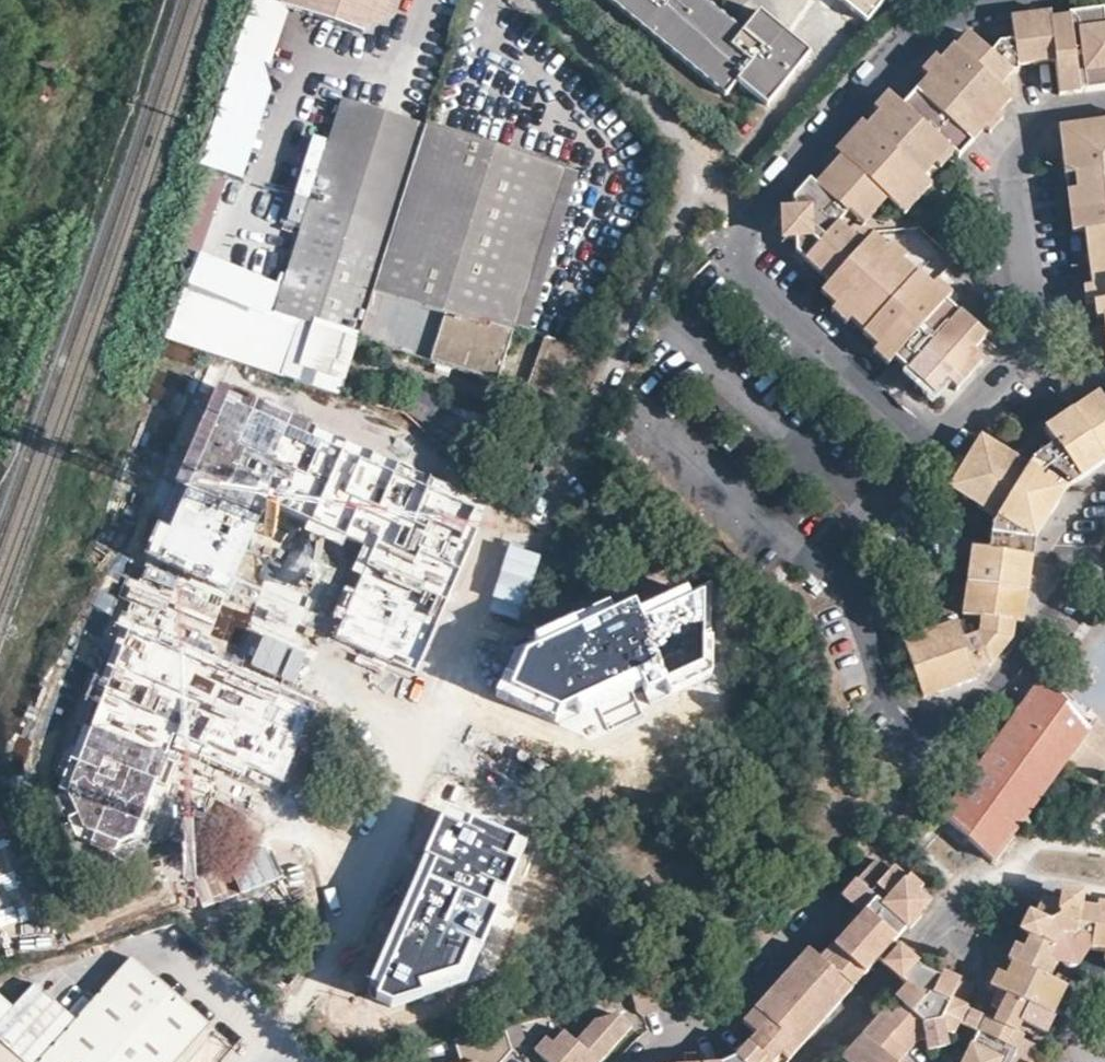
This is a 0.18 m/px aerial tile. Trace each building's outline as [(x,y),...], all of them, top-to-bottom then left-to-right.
[(281,4),(366,32),(394,16),(399,0),(283,0),(281,4)] [(706,0),(611,0),(725,94),(738,79),(767,103),(809,51),(759,10),(743,30),(706,0)] [(861,17),(875,0),(841,0),(861,17)] [(869,125),(843,154),(817,183),(813,180),(798,197),(798,209),(787,210),(789,237),(800,236),(800,253),(831,280),(823,290),(838,304),(852,317),(881,343),(895,356),(935,393),(947,379),(953,384),(980,353),(976,349),(987,336),(947,300),(933,286),(904,260),(890,247),(875,233),(865,242),(842,220),(852,208),(874,184),(890,197),(901,207),(929,177),(926,174),(937,162),(951,147),(956,150),(960,154),(986,126),(1000,111),(1013,96),(1002,86),(1014,72),(1021,70),(1021,65),(1019,58),(1055,53),(1056,59),(1061,94),(1104,88),(1104,12),(1104,11),(1104,7),(1071,11),(1071,13),(1053,16),(1013,22),(1016,39),(1003,41),(993,51),(987,46),(970,32),(958,46),(956,45),(943,60),(930,75),(903,103),(896,96),(882,112),(869,125)] [(1052,9),(1013,16),(1013,22),(1053,16),(1052,9)] [(997,36),(987,46),(993,51),(1003,41),(997,36)] [(930,75),(943,60),(936,53),(928,62),(922,69),(930,75)] [(1021,65),(1056,59),(1055,53),(1019,58),(1021,65)] [(890,91),(875,106),(882,112),(896,96),(890,91)] [(360,338),(425,127),(342,102),(310,205),(307,204),(274,312),(360,338)] [(1004,116),(1000,111),(986,126),(991,131),(1004,116)] [(1073,121),(1077,149),(1062,151),(1066,175),(1075,174),(1077,187),(1068,189),(1074,231),(1077,230),(1084,229),(1104,227),(1104,118),(1073,121)] [(869,125),(863,120),(837,148),(843,154),(869,125)] [(1077,149),(1073,121),(1058,123),(1062,151),(1077,149)] [(563,167),(425,125),(425,127),(360,338),(496,380),(514,325),(563,168),(563,167)] [(942,166),(956,150),(951,147),(937,162),(942,166)] [(577,173),(563,168),(514,325),(529,330),(577,173)] [(231,181),(205,171),(173,254),(199,264),(231,181)] [(1066,175),(1068,189),(1077,187),(1075,174),(1066,175)] [(935,183),(929,177),(901,207),(907,214),(935,183)] [(867,221),(890,197),(874,184),(852,208),(867,221)] [(1084,229),(1096,318),(1103,317),(1104,328),(1104,227),(1084,229)] [(895,242),(890,247),(904,260),(909,254),(895,242)] [(933,286),(947,300),(952,294),(938,280),(933,286)] [(852,317),(838,304),(833,309),(847,322),(852,317)] [(575,348),(540,337),(519,408),(512,406),(508,422),(547,435),(575,348)] [(890,362),(895,356),(881,343),(876,349),(890,362)] [(953,384),(957,388),(985,358),(980,353),(953,384)] [(441,402),(416,387),(403,408),(427,424),(441,402)] [(406,665),(475,500),(215,391),(144,559),(232,595),(265,515),(367,555),(336,639),(406,665)] [(1097,393),(1043,429),(1052,444),(1033,457),(1027,464),(980,436),(964,460),(949,486),(995,516),(992,521),(988,549),(972,548),(963,613),(980,616),(978,632),(963,638),(957,621),(903,639),(924,696),(950,687),(977,678),(975,670),(982,667),(990,664),(1000,652),(1012,638),(1014,620),(1021,621),(1023,606),(1032,543),(1033,539),(1064,487),(1104,460),(1104,403),(1097,393)] [(949,486),(964,460),(958,457),(942,482),(949,486)] [(706,673),(705,596),(644,623),(634,604),(527,656),(510,691),(557,714),(636,676),(649,706),(706,673)] [(307,700),(275,674),(123,612),(59,792),(74,819),(109,836),(151,829),(183,747),(273,784),(307,700)] [(1084,721),(1041,687),(942,813),(991,851),(1065,758),(1090,778),(1104,760),(1104,759),(1104,727),(1089,715),(1084,721)] [(444,815),(369,992),(397,1002),(459,982),(496,917),(525,849),(444,815)] [(862,911),(832,945),(863,973),(876,958),(891,942),(926,902),(902,882),(906,877),(892,865),(888,869),(875,858),(842,894),(852,903),(862,911)] [(1078,904),(1059,901),(1041,898),(1024,932),(1028,934),(1022,947),(1014,962),(1010,960),(989,1004),(997,1009),(1020,1020),(1043,1031),(1047,1021),(1051,1014),(1043,1010),(1056,982),(1047,978),(1052,968),(1059,953),(1061,954),(1061,956),(1061,959),(1062,961),(1063,962),(1064,963),(1066,964),(1068,965),(1071,965),(1074,965),(1076,964),(1077,963),(1078,961),(1079,959),(1080,957),(1080,956),(1080,953),(1079,952),(1078,951),(1077,950),(1076,949),(1075,948),(1074,947),(1074,945),(1104,950),(1104,908),(1078,904)] [(896,946),(891,942),(876,958),(881,963),(896,946)] [(1014,962),(1022,947),(1013,943),(1006,958),(1010,960),(1014,962)] [(863,973),(832,945),(826,952),(820,958),(851,986),(857,980),(863,973)] [(907,956),(896,946),(881,963),(892,972),(905,984),(920,967),(907,956)] [(820,958),(807,947),(741,1020),(755,1032),(738,1050),(732,1057),(721,1061),(784,1061),(786,1059),(851,986),(820,958)] [(37,1061),(172,1061),(207,1023),(131,957),(77,1018),(37,1061)] [(939,976),(920,967),(905,984),(893,997),(900,1003),(890,1014),(883,1008),(839,1057),(845,1061),(896,1061),(917,1038),(924,1036),(927,1048),(945,1045),(942,1034),(953,1032),(965,1007),(966,1005),(950,997),(956,984),(939,976)] [(656,1010),(647,981),(625,988),(632,1011),(638,1015),(656,1010)] [(77,1018),(37,982),(15,1006),(0,993),(0,1039),(25,1061),(37,1061),(77,1018)] [(967,1028),(961,1024),(969,1009),(965,1007),(953,1032),(951,1035),(961,1040),(970,1045),(976,1033),(967,1028)] [(975,1012),(969,1009),(961,1024),(967,1028),(976,1033),(984,1016),(975,1012)] [(1020,1020),(997,1009),(992,1020),(1015,1031),(1020,1020)] [(574,1041),(597,1061),(629,1024),(616,1013),(592,1020),(574,1041)] [(984,1016),(976,1033),(970,1045),(961,1061),(1028,1061),(1032,1055),(1035,1047),(1020,1040),(1022,1035),(1015,1031),(992,1020),(984,1016)] [(518,1022),(503,1026),(509,1047),(524,1043),(518,1022)] [(491,1053),(498,1060),(509,1047),(503,1026),(502,1024),(469,1034),(491,1053)] [(549,1061),(596,1061),(597,1061),(574,1041),(561,1028),(550,1041),(544,1035),(533,1048),(549,1061)] [(491,1053),(469,1034),(450,1040),(457,1061),(483,1061),(491,1053)] [(0,1039),(0,1061),(25,1061),(0,1039)] [(683,1053),(683,1061),(701,1061),(700,1052),(683,1053)] [(498,1060),(491,1053),(483,1061),(496,1061),(498,1060)]
